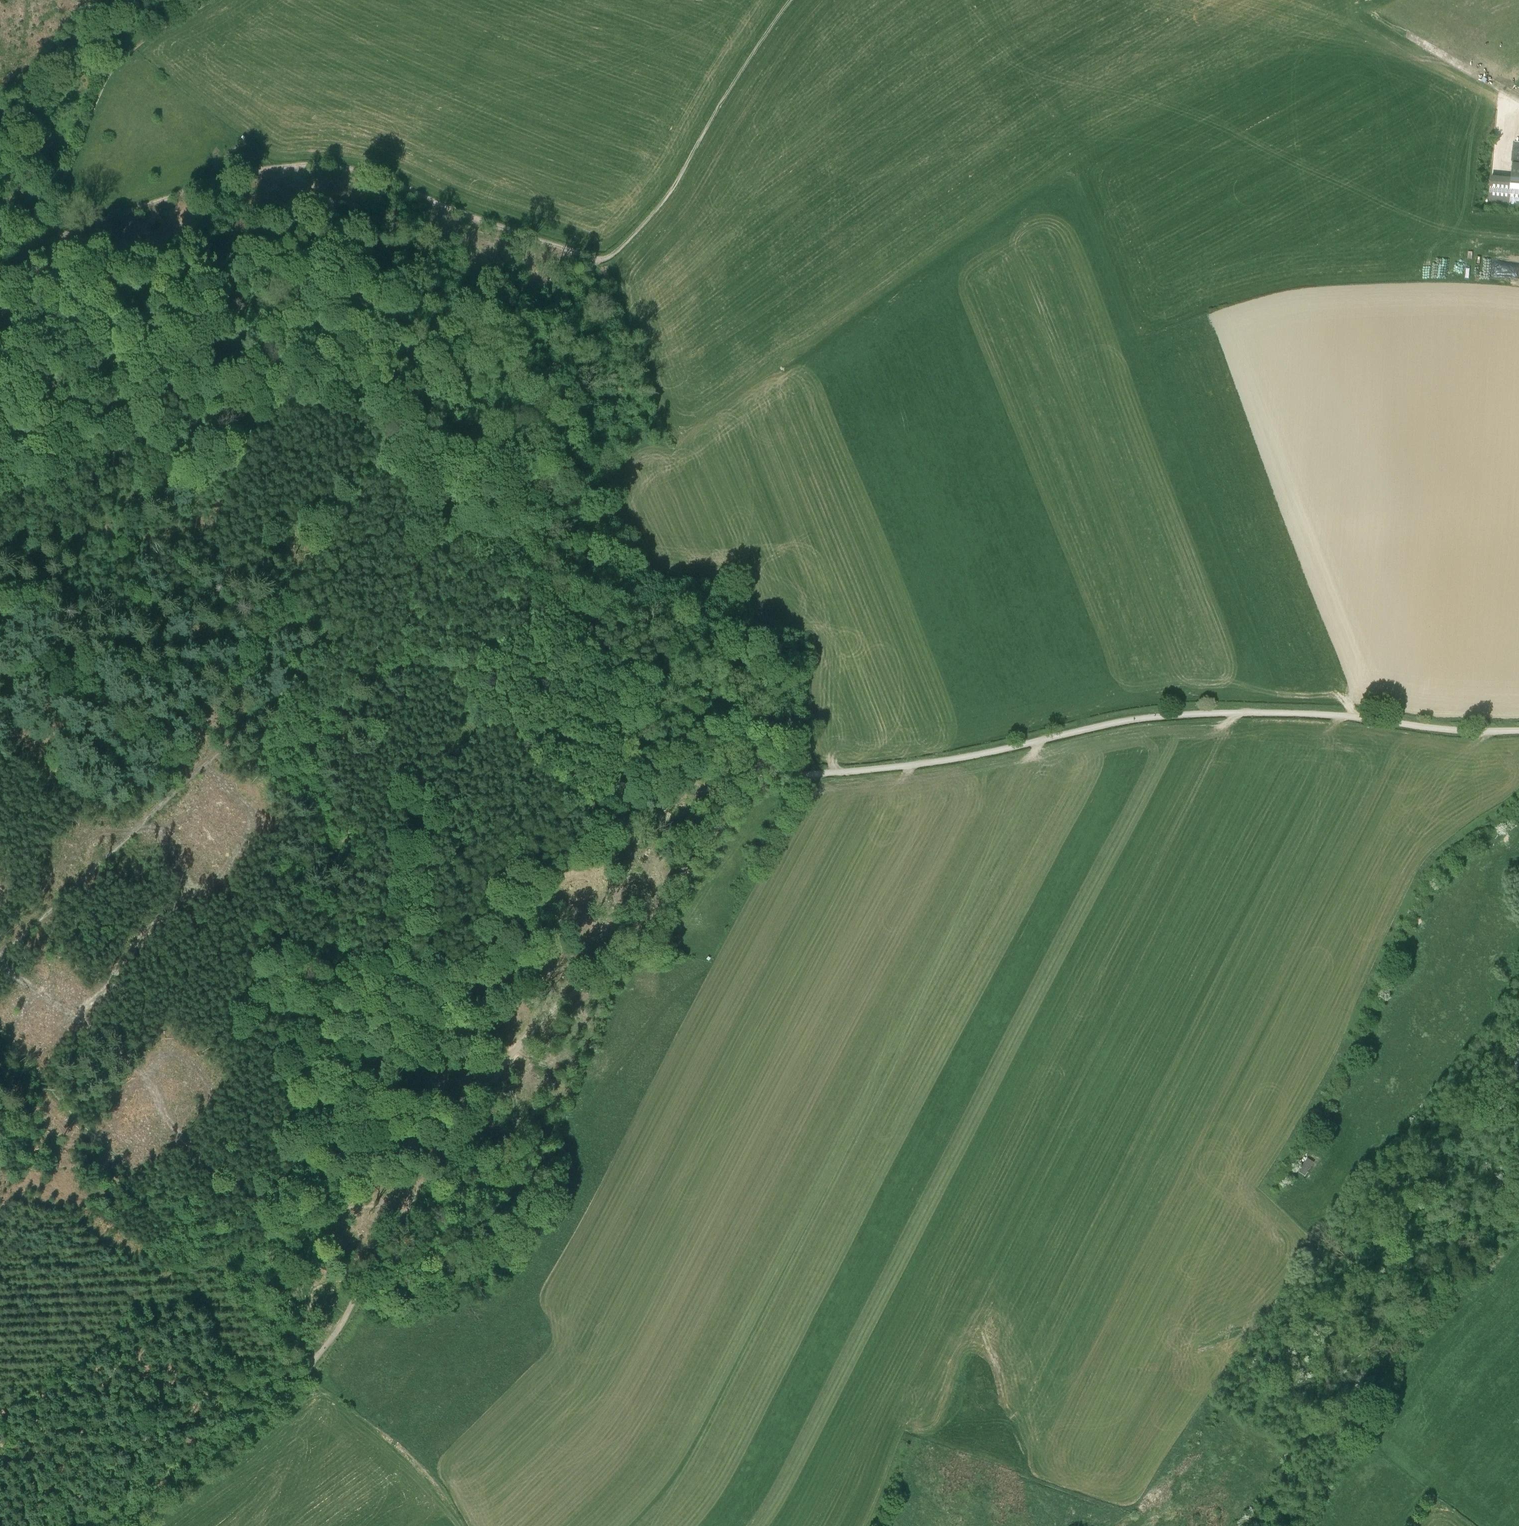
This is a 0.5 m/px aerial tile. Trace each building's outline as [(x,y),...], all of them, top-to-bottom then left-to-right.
[(1513,161),(1512,175),(1491,173),(1489,201),(1518,203),(1518,162),(1513,161)] [(1309,1160),(1301,1173),(1305,1176),(1313,1163),(1309,1160)]
